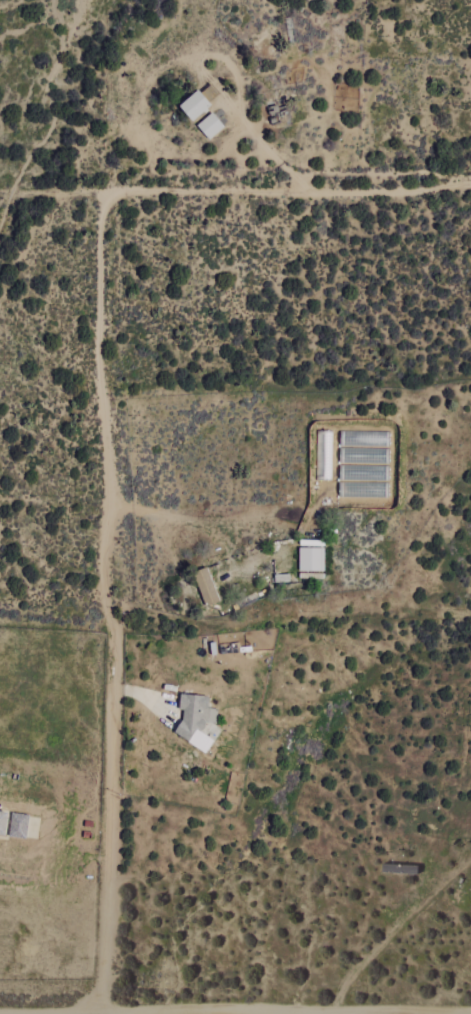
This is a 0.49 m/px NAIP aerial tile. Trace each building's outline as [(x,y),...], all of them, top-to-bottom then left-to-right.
[(180,109),(191,122),(211,106),(200,92),(180,109)] [(196,125),(207,140),(223,128),(212,113),(196,125)] [(192,572),(205,606),(219,601),(206,567),(192,572)] [(213,740),(200,732),(207,722),(215,722),(216,709),(206,708),(207,696),(180,694),(178,709),(182,711),(181,719),(173,733),(205,753),(213,740)] [(24,838),(28,816),(12,813),(8,835),(24,838)]
